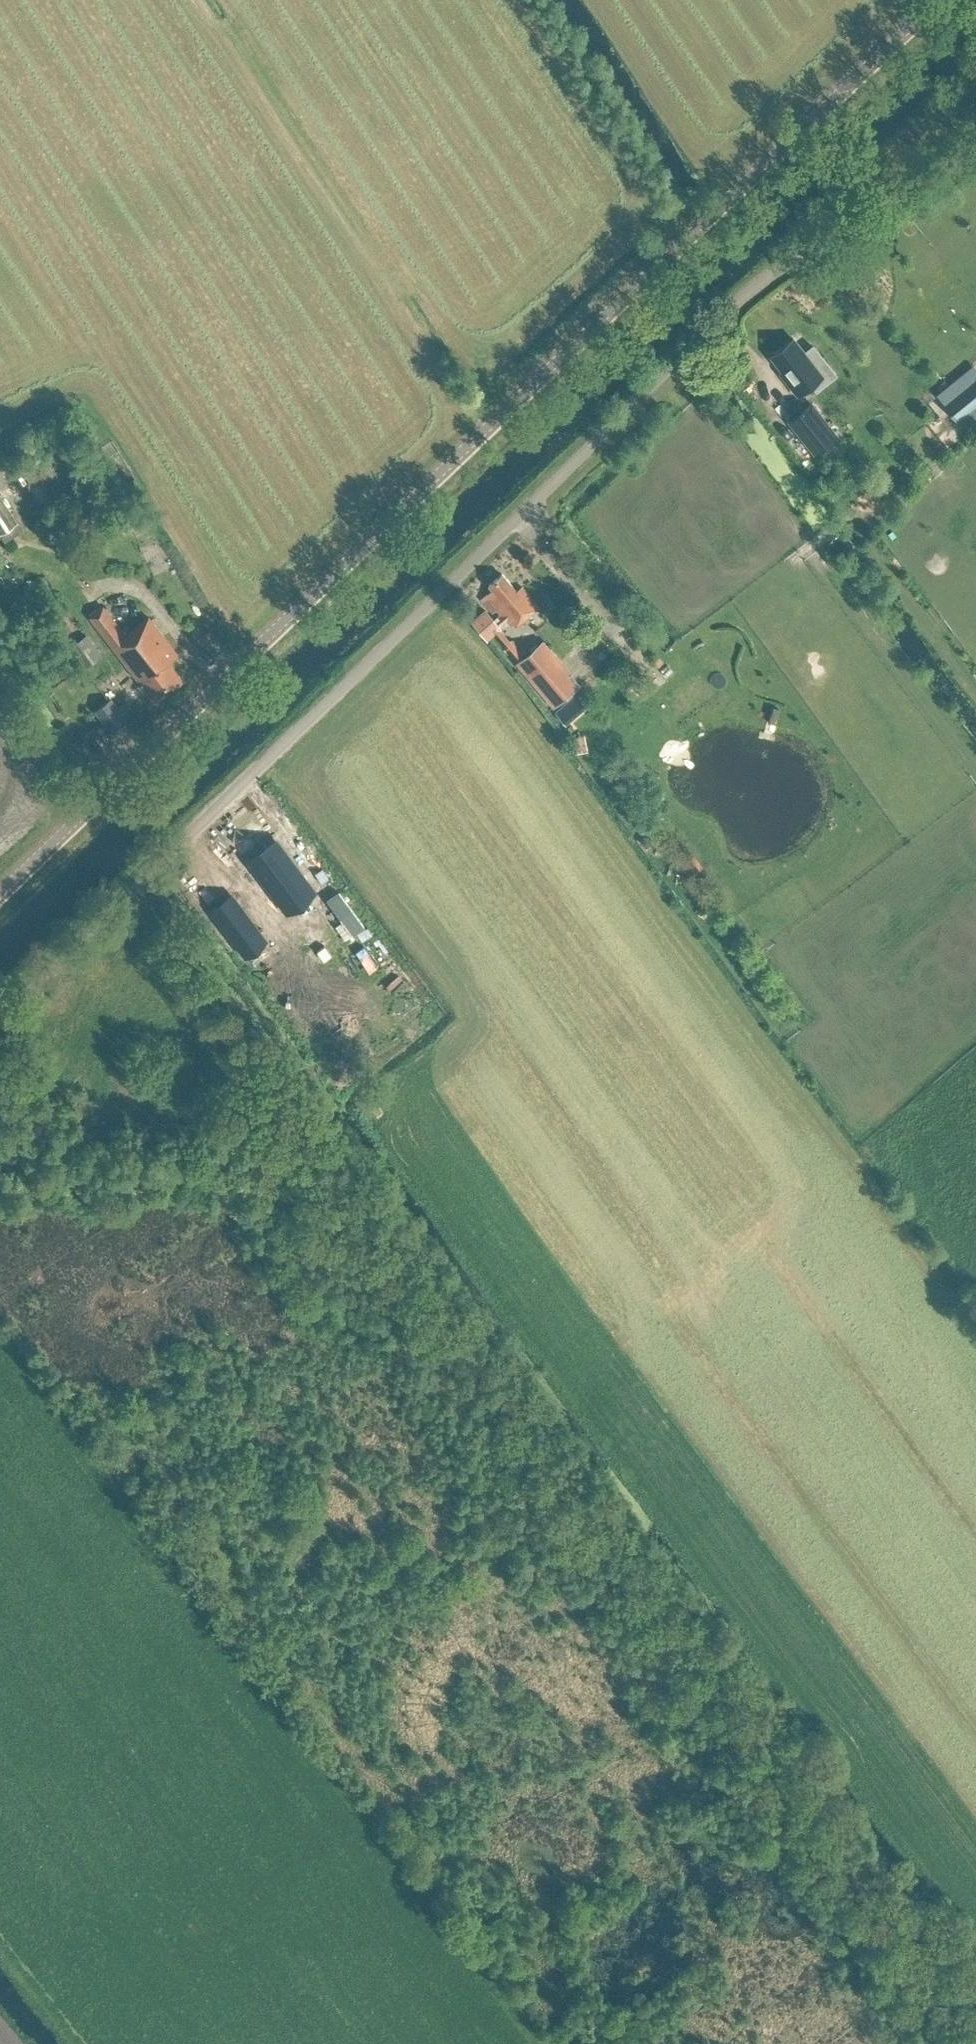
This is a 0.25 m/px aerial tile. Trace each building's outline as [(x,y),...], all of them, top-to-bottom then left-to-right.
[(792,338),(771,354),(782,369),(779,371),(797,394),(813,381),(817,386),(833,373),(811,346),(806,350),(804,352),(792,338)] [(813,401),(839,437),(859,423),(833,387),(813,401)] [(815,452),(836,436),(809,402),(788,419),(815,452)] [(17,523),(33,513),(0,459),(0,495),(17,523)] [(16,522),(0,497),(0,532),(16,522)] [(510,641),(498,626),(509,618),(514,625),(537,607),(521,586),(516,590),(501,573),(488,584),(492,589),(485,595),(500,614),(485,626),(550,706),(553,704),(563,716),(584,698),(574,686),(579,683),(542,639),(524,654),(512,640),(510,641)] [(125,633),(105,608),(103,605),(89,616),(141,683),(128,693),(133,700),(146,690),(154,700),(182,679),(168,661),(177,654),(148,616),(125,633)] [(84,667),(100,656),(86,637),(70,649),(84,667)] [(586,713),(596,719),(607,702),(597,696),(586,713)] [(108,727),(125,714),(112,698),(95,710),(108,727)] [(268,835),(242,856),(276,900),(303,879),(268,835)] [(221,926),(239,950),(259,934),(241,910),(221,926)]
